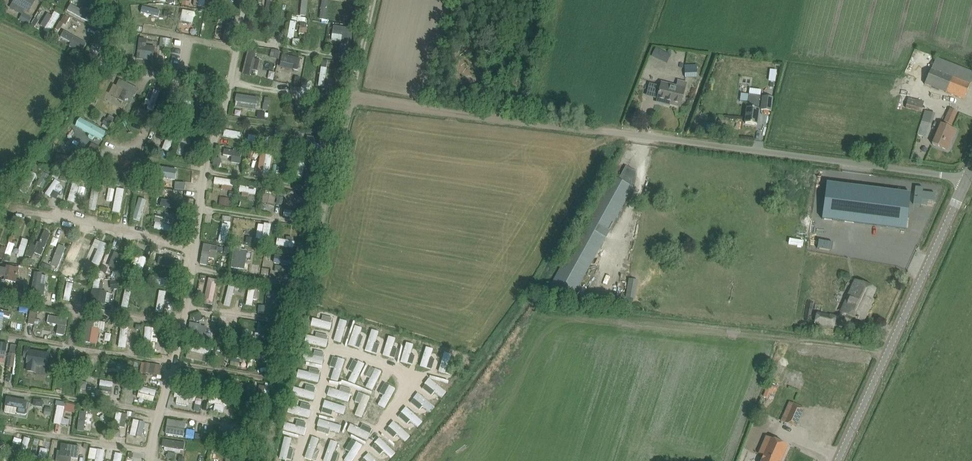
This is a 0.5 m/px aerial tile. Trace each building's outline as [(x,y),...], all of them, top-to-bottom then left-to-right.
[(101,17),(100,1),(89,0),(90,17),(101,17)] [(239,12),(240,0),(226,0),(225,11),(239,12)] [(271,9),(279,9),(279,0),(271,0),(271,9)] [(325,15),(333,15),(334,0),(326,0),(325,15)] [(146,2),(145,12),(160,12),(160,2),(146,2)] [(191,8),(189,18),(198,19),(200,10),(191,8)] [(48,12),(40,24),(45,27),(43,29),(49,32),(60,14),(54,11),(52,15),(48,12)] [(291,40),(302,40),(302,21),(291,21),(291,40)] [(194,22),(192,28),(199,30),(201,24),(194,22)] [(313,39),(313,25),(303,24),(302,38),(313,39)] [(222,37),(234,39),(236,29),(223,27),(222,37)] [(334,27),(333,35),(342,36),(341,45),(351,46),(353,29),(334,27)] [(90,40),(94,42),(99,36),(94,33),(90,40)] [(165,37),(166,46),(177,45),(176,36),(165,37)] [(153,61),(155,46),(146,45),(147,39),(140,38),(137,59),(153,61)] [(674,63),(678,54),(662,48),(659,57),(674,63)] [(258,73),(261,63),(254,61),(256,53),(250,51),(243,77),(250,78),(252,71),(258,73)] [(283,54),(282,68),(307,69),(308,55),(283,54)] [(937,59),(925,85),(964,100),(971,79),(971,72),(965,69),(937,59)] [(688,63),(688,66),(685,66),(685,77),(697,77),(697,65),(696,65),(696,63),(688,63)] [(324,86),(331,87),(332,66),(325,66),(324,86)] [(670,104),(680,107),(685,89),(684,89),(686,83),(678,81),(677,87),(662,83),(657,101),(658,101),(658,99),(670,102),(670,104)] [(130,89),(125,97),(136,104),(141,95),(130,89)] [(262,111),(262,94),(242,93),(241,111),(262,111)] [(741,94),(740,101),(748,102),(746,114),(745,124),(757,125),(758,115),(760,96),(749,95),(741,94)] [(267,109),(279,112),(283,99),(271,96),(267,109)] [(763,96),(762,100),(761,110),(771,112),(773,97),(763,96)] [(900,96),(898,106),(921,112),(924,102),(900,96)] [(949,109),(946,116),(944,122),(952,125),(957,112),(949,109)] [(925,111),(915,145),(912,155),(916,155),(921,136),(927,138),(934,114),(925,111)] [(107,144),(114,135),(89,115),(82,124),(107,144)] [(941,124),(932,144),(948,151),(956,131),(941,124)] [(252,141),(272,145),(273,137),(253,134),(252,141)] [(229,158),(246,157),(246,146),(228,147),(229,158)] [(265,153),(264,176),(277,176),(277,154),(265,153)] [(76,160),(85,161),(85,156),(62,155),(61,166),(76,167),(76,160)] [(299,158),(294,180),(301,181),(306,159),(299,158)] [(612,177),(607,185),(548,290),(570,302),(633,187),(634,182),(636,172),(626,167),(618,180),(612,177)] [(132,168),(119,168),(119,176),(132,176),(132,168)] [(181,176),(181,186),(202,185),(201,175),(181,176)] [(220,177),(219,185),(239,186),(240,178),(220,177)] [(51,194),(56,198),(66,182),(61,178),(51,194)] [(76,180),(72,198),(79,200),(84,182),(76,180)] [(253,200),(262,201),(263,183),(246,181),(245,192),(254,193),(253,200)] [(823,219),(823,220),(843,222),(906,230),(910,194),(847,186),(827,184),(823,219)] [(226,205),(237,205),(237,190),(227,189),(226,205)] [(101,210),(105,199),(97,196),(93,208),(101,210)] [(119,197),(118,213),(127,214),(128,197),(119,197)] [(143,213),(149,213),(149,209),(157,209),(157,199),(142,199),(143,213)] [(162,214),(158,228),(177,233),(181,219),(162,214)] [(224,242),(232,244),(236,224),(227,222),(224,242)] [(263,223),(262,239),(271,239),(272,224),(263,223)] [(47,229),(44,244),(36,243),(33,261),(39,262),(41,254),(52,256),(57,231),(47,229)] [(281,245),(300,248),(301,240),(283,237),(281,245)] [(22,256),(30,258),(36,241),(28,238),(22,256)] [(91,239),(86,249),(81,260),(89,264),(94,253),(95,253),(99,243),(91,239)] [(97,263),(107,266),(113,247),(103,243),(97,263)] [(57,266),(67,268),(72,247),(62,245),(58,265),(50,263),(48,274),(55,275),(57,266)] [(232,266),(234,255),(207,250),(205,261),(232,266)] [(114,265),(126,272),(134,259),(122,252),(114,265)] [(138,272),(150,274),(154,256),(142,254),(138,272)] [(238,255),(239,269),(250,268),(250,255),(238,255)] [(285,275),(294,275),(294,267),(297,267),(297,257),(285,257),(285,275)] [(177,266),(177,258),(165,258),(165,267),(177,266)] [(95,271),(97,265),(91,263),(88,269),(95,271)] [(19,268),(4,266),(3,268),(0,267),(0,278),(2,278),(1,281),(16,283),(19,268)] [(70,274),(81,280),(85,272),(74,266),(70,274)] [(40,275),(41,267),(26,267),(26,274),(40,275)] [(210,304),(219,305),(224,280),(215,278),(210,304)] [(105,290),(108,281),(101,279),(98,288),(105,290)] [(642,298),(645,281),(635,279),(632,297),(642,298)] [(832,327),(833,321),(838,321),(843,319),(846,315),(858,321),(859,320),(862,321),(868,308),(866,307),(874,290),(855,282),(849,296),(847,295),(839,312),(840,313),(838,315),(834,315),(834,319),(817,315),(815,323),(832,327)] [(237,307),(241,286),(233,285),(230,306),(237,307)] [(126,287),(126,297),(136,297),(136,287),(126,287)] [(119,301),(118,292),(109,293),(110,302),(119,301)] [(4,318),(8,319),(10,313),(0,311),(0,330),(2,330),(4,318)] [(61,318),(60,326),(63,326),(63,340),(72,340),(73,319),(61,318)] [(102,346),(107,323),(94,320),(88,343),(102,346)] [(259,333),(251,333),(251,344),(264,344),(264,342),(272,342),(272,321),(259,321),(259,333)] [(210,342),(211,334),(206,333),(207,328),(199,327),(198,332),(189,330),(188,338),(210,342)] [(150,328),(151,343),(165,343),(165,328),(150,328)] [(132,349),(135,331),(127,330),(124,348),(132,349)] [(25,347),(23,358),(27,359),(26,364),(27,364),(26,371),(36,373),(37,366),(48,367),(50,353),(30,350),(31,348),(25,347)] [(169,376),(170,366),(153,364),(152,374),(169,376)] [(200,377),(200,384),(210,385),(210,377),(200,377)] [(186,387),(196,387),(197,379),(187,378),(186,387)] [(106,388),(120,389),(120,381),(107,381),(106,388)] [(163,402),(163,390),(153,390),(152,401),(163,402)] [(183,395),(183,407),(200,408),(200,395),(183,395)] [(12,398),(11,413),(33,414),(34,399),(12,398)] [(79,409),(74,408),(75,403),(63,401),(60,424),(70,425),(72,412),(78,413),(79,409)] [(785,423),(787,424),(796,428),(804,409),(793,404),(785,423)] [(96,413),(88,411),(83,434),(91,436),(96,413)] [(125,428),(127,414),(116,412),(114,426),(125,428)] [(146,420),(131,419),(130,426),(137,427),(136,435),(144,436),(146,420)] [(145,432),(151,434),(153,422),(147,421),(145,432)] [(173,436),(193,437),(194,422),(174,421),(173,436)] [(26,446),(24,446),(22,452),(32,456),(38,438),(30,436),(26,446)] [(759,454),(763,455),(761,460),(781,460),(788,446),(767,437),(761,449),(760,452),(759,454)] [(171,440),(170,453),(190,453),(190,440),(171,440)] [(63,460),(87,460),(89,446),(65,444),(63,460)]
